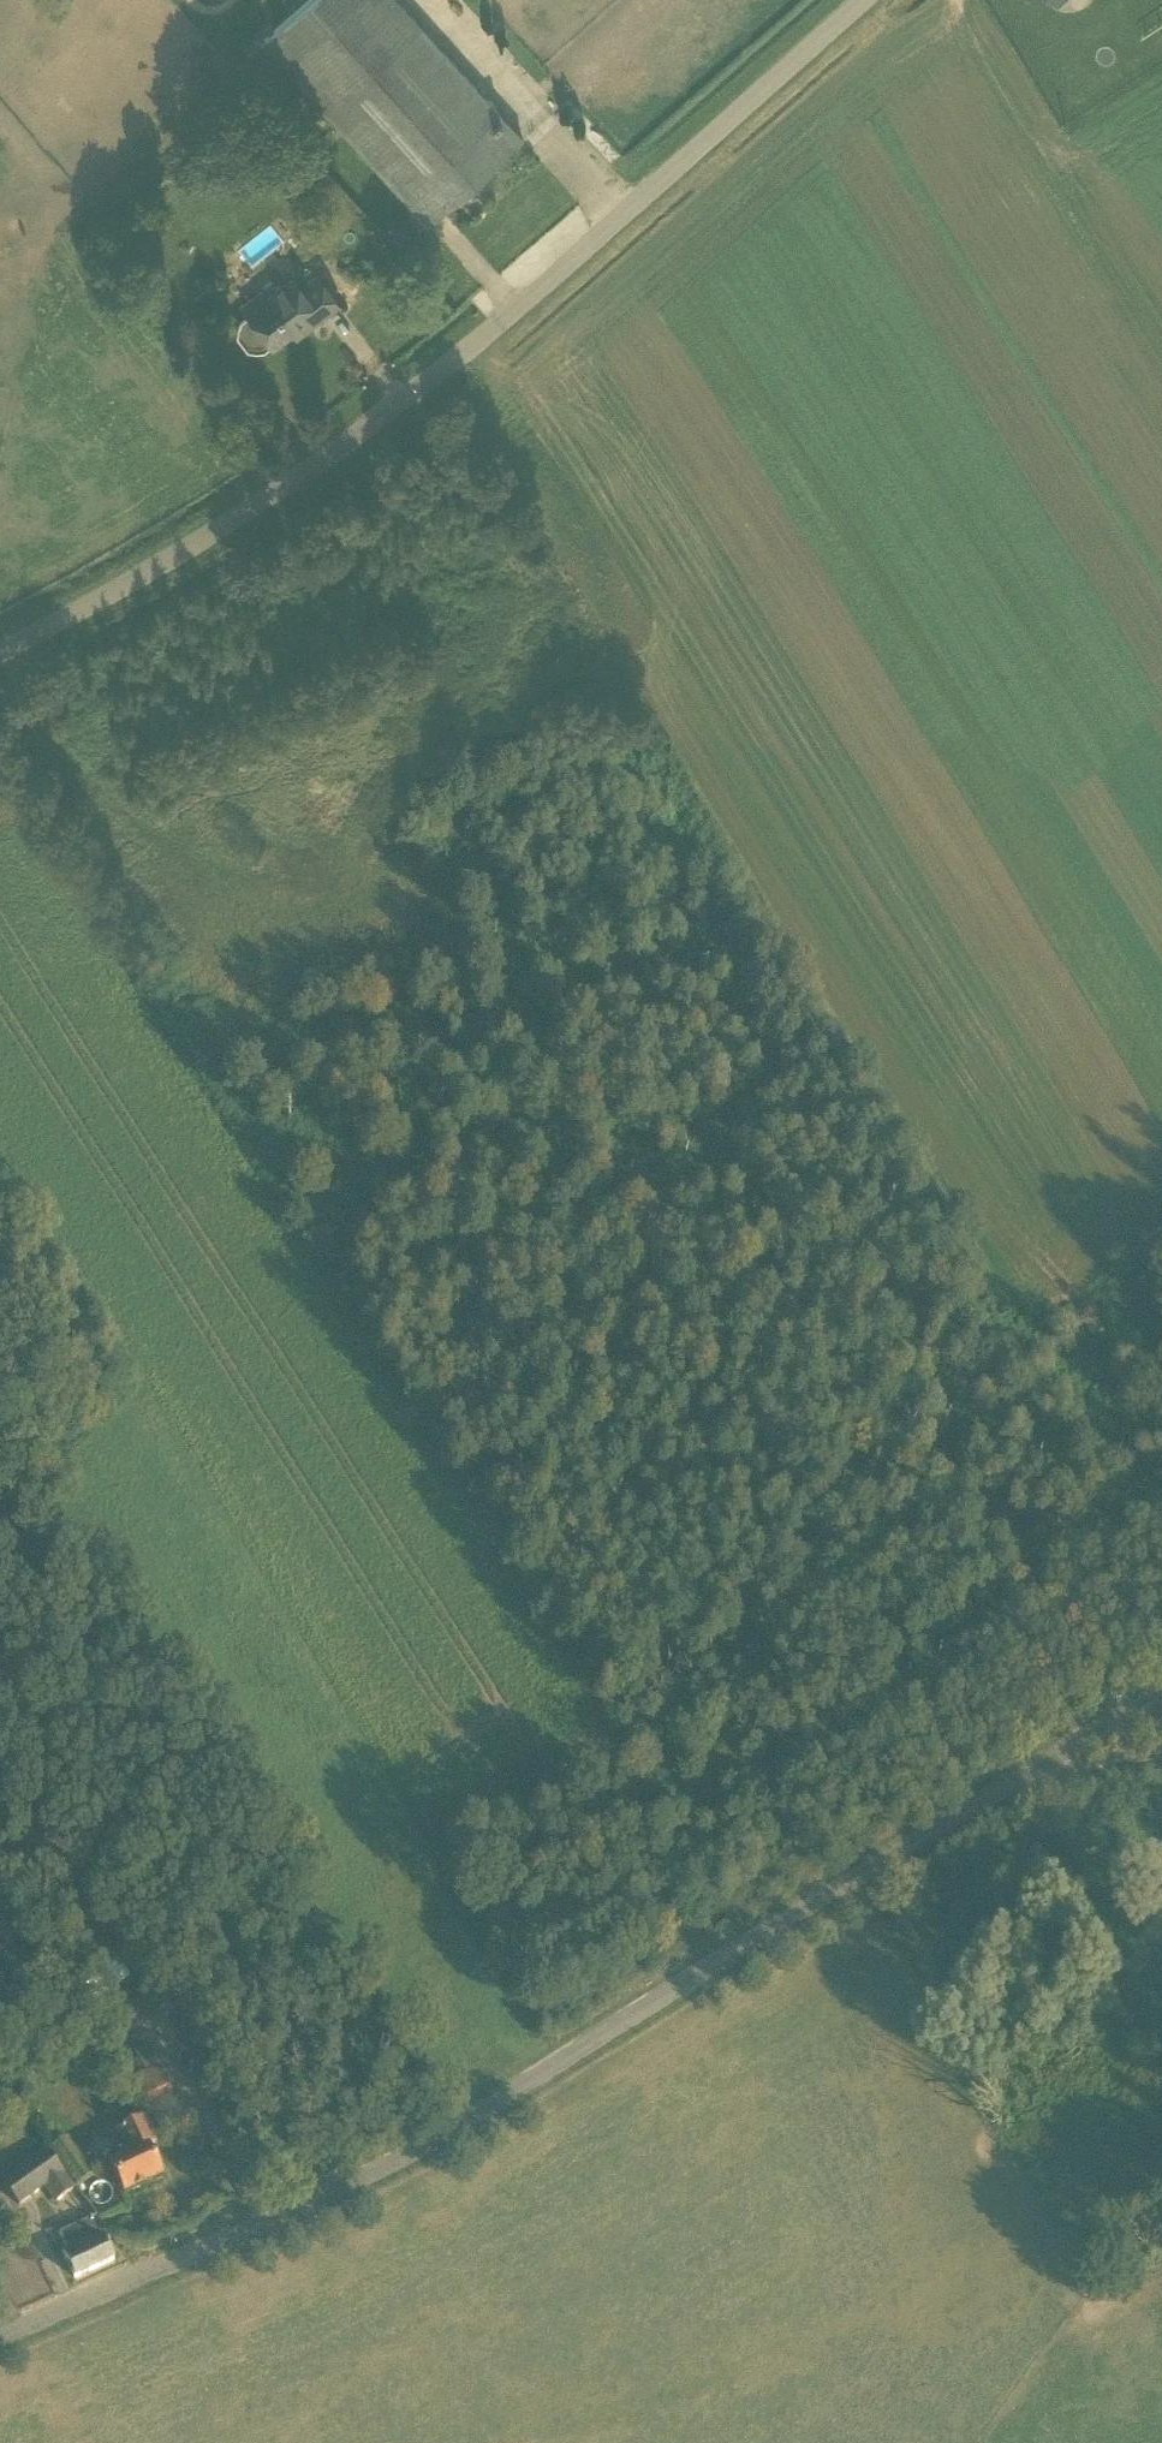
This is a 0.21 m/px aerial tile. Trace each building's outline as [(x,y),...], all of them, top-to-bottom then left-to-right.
[(400,0),(306,0),(248,53),(268,76),(284,62),(304,84),(289,98),(309,121),(325,106),(428,221),(523,137),(400,0)] [(240,300),(249,312),(242,317),(239,325),(239,333),(249,346),(256,347),(264,346),(271,341),(273,343),(317,309),(322,315),(339,302),(315,270),(298,281),(291,271),(268,288),(264,282),(240,300)] [(172,2094),(162,2073),(155,2059),(141,2066),(145,2073),(128,2081),(142,2109),(172,2094)] [(118,2132),(130,2156),(111,2165),(126,2195),(163,2178),(149,2147),(157,2144),(145,2119),(118,2132)] [(78,2188),(93,2176),(67,2139),(51,2151),(78,2188)] [(76,2190),(65,2175),(46,2149),(4,2180),(21,2204),(43,2187),(55,2204),(76,2190)] [(68,2251),(63,2253),(75,2279),(115,2260),(103,2234),(100,2236),(92,2220),(60,2235),(68,2251)]
